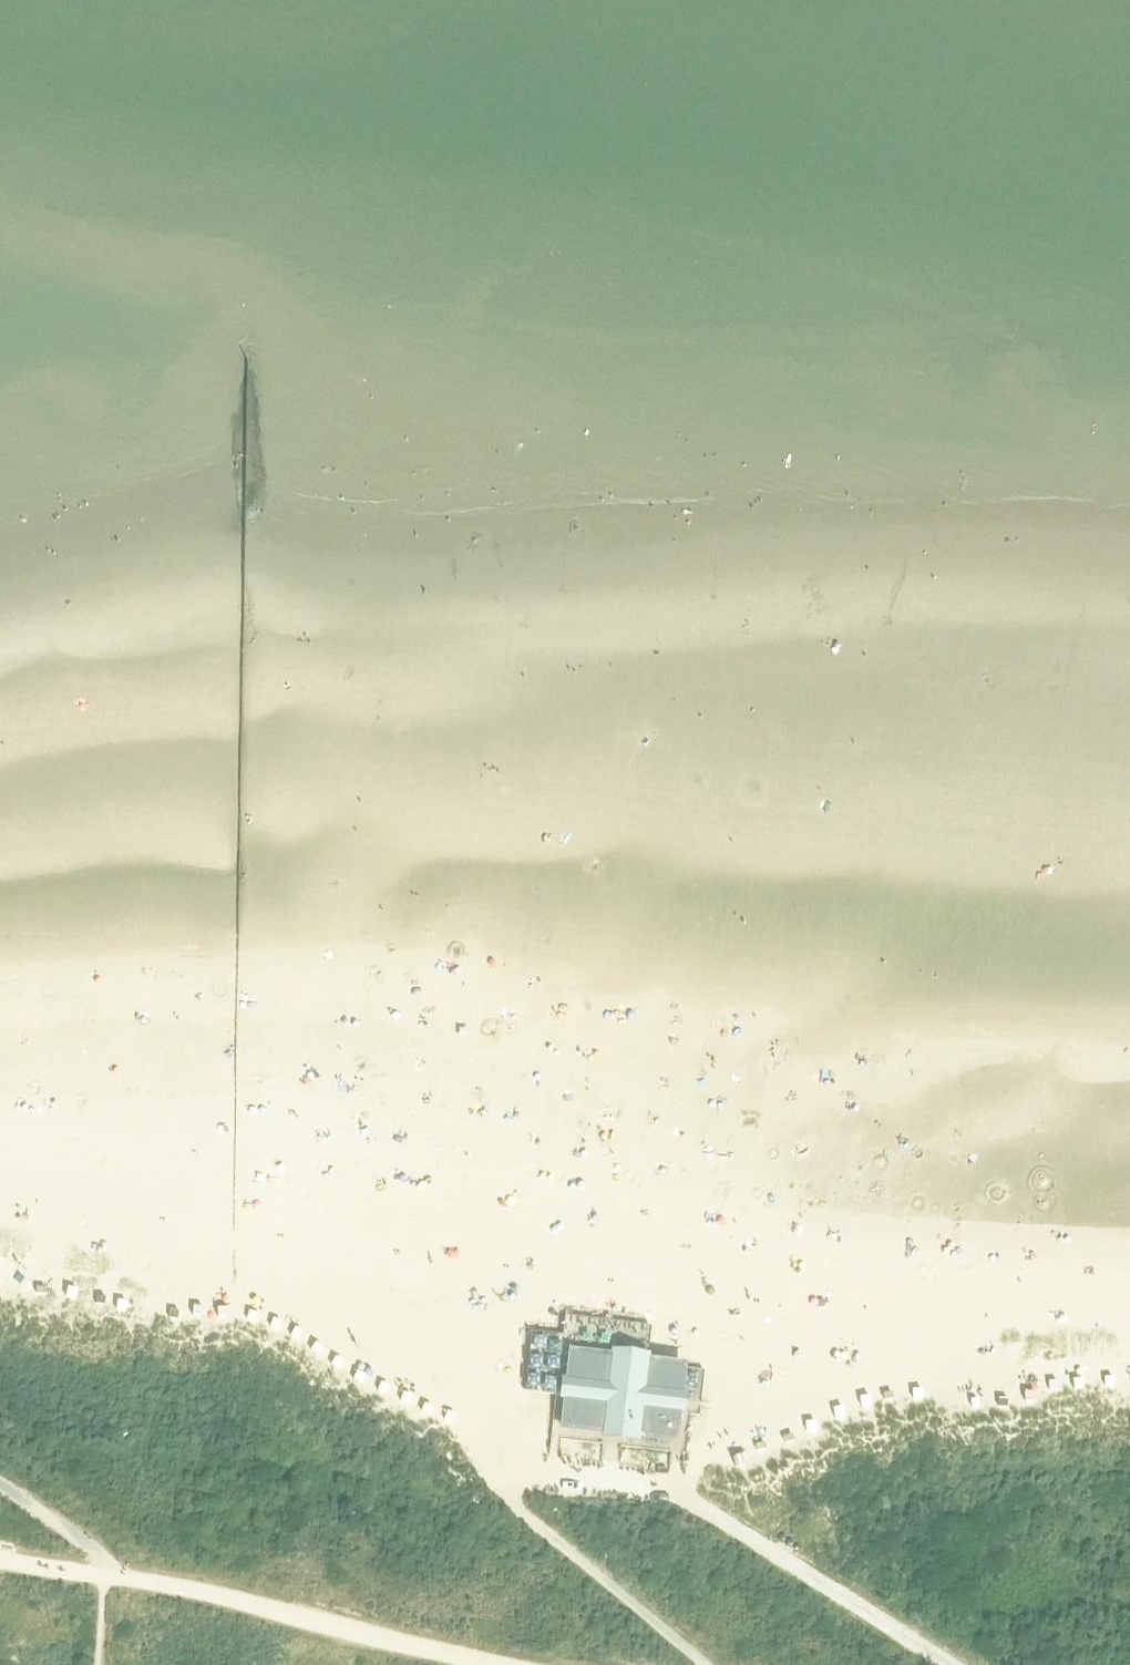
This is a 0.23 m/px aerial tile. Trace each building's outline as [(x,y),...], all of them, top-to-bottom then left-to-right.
[(562,1400),(560,1427),(604,1431),(605,1425),(622,1426),(620,1437),(638,1439),(638,1435),(674,1438),(676,1412),(681,1413),(682,1395),(678,1395),(681,1369),(646,1365),(647,1360),(612,1356),(610,1368),(580,1365),(576,1401),(562,1400)]
